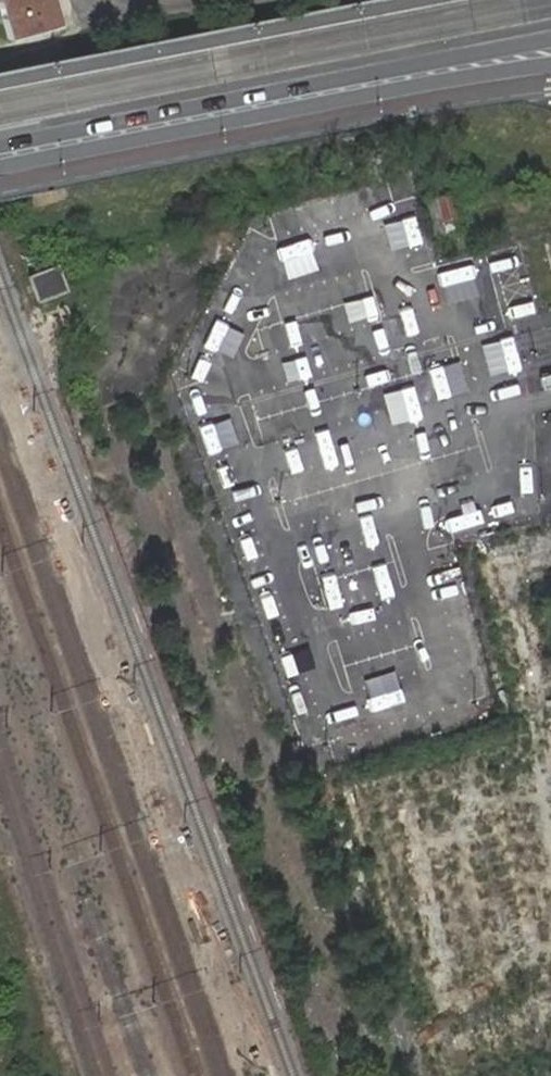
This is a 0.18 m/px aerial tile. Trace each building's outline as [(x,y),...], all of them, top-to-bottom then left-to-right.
[(6,40),(54,26),(47,0),(0,0),(0,18),(6,40)] [(458,235),(448,196),(444,182),(419,187),(429,226),(433,242),(458,235)]
